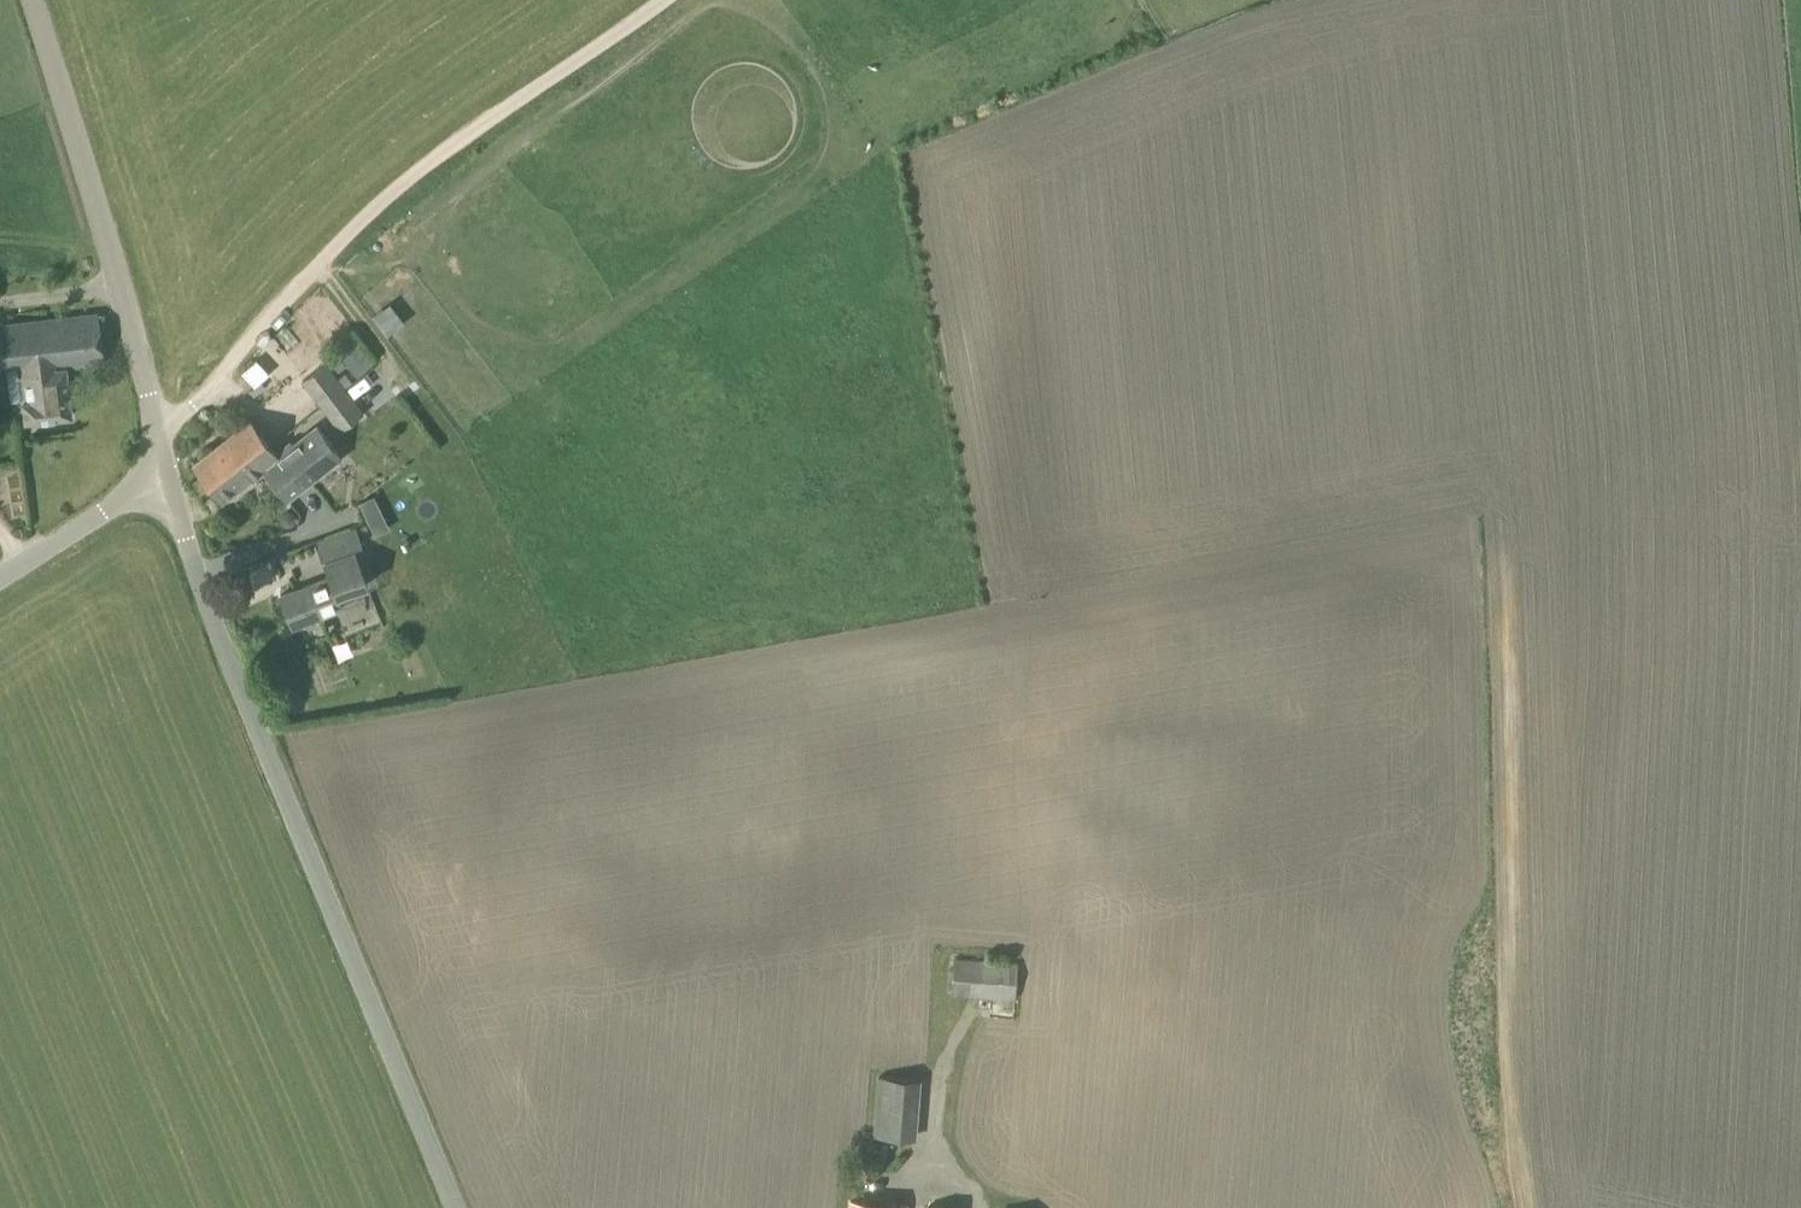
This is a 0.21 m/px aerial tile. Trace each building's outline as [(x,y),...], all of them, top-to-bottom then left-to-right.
[(103,363),(97,314),(0,325),(0,368),(19,365),(23,401),(25,421),(72,416),(69,396),(65,368),(103,363)] [(340,383),(325,363),(306,377),(300,382),(338,432),(363,413),(347,392),(355,386),(348,377),(340,383)] [(279,457),(249,420),(193,465),(222,501),(263,469),(288,500),(341,458),(316,427),(279,457)] [(383,515),(367,523),(374,536),(389,528),(383,515)] [(364,539),(370,536),(365,524),(359,527),(364,539)] [(320,560),(361,544),(355,527),(313,544),(320,560)] [(292,628),(343,608),(339,597),(368,586),(354,551),(321,563),(326,577),(280,596),(292,628)] [(1014,1000),(1016,963),(954,958),(954,949),(929,947),(926,993),(973,997),(973,994),(979,994),(979,997),(1014,1000)]
